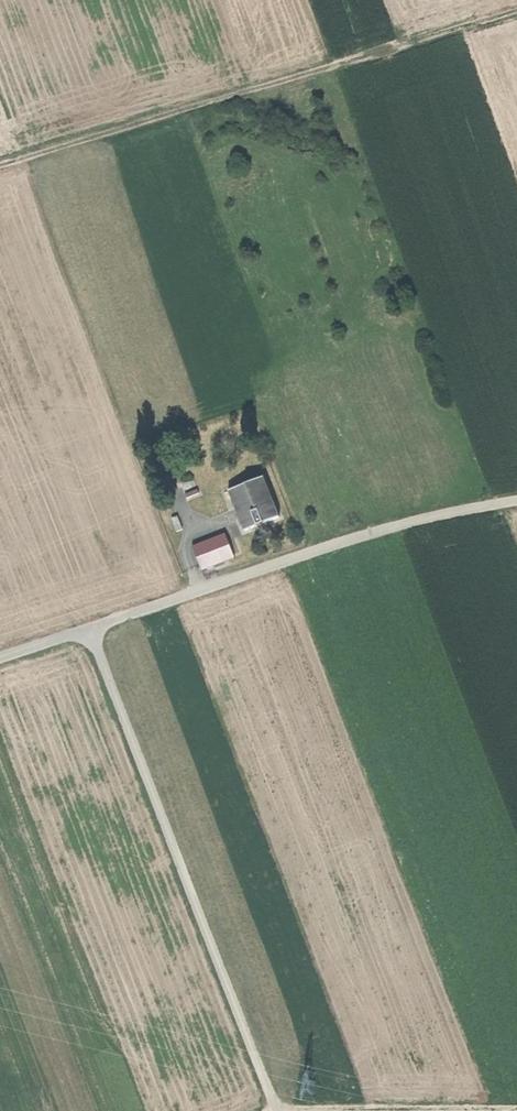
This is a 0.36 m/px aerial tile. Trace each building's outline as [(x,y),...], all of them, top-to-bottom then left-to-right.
[(264,476),(225,492),(243,536),(282,520),(264,476)] [(223,533),(193,545),(205,573),(235,561),(223,533)]
